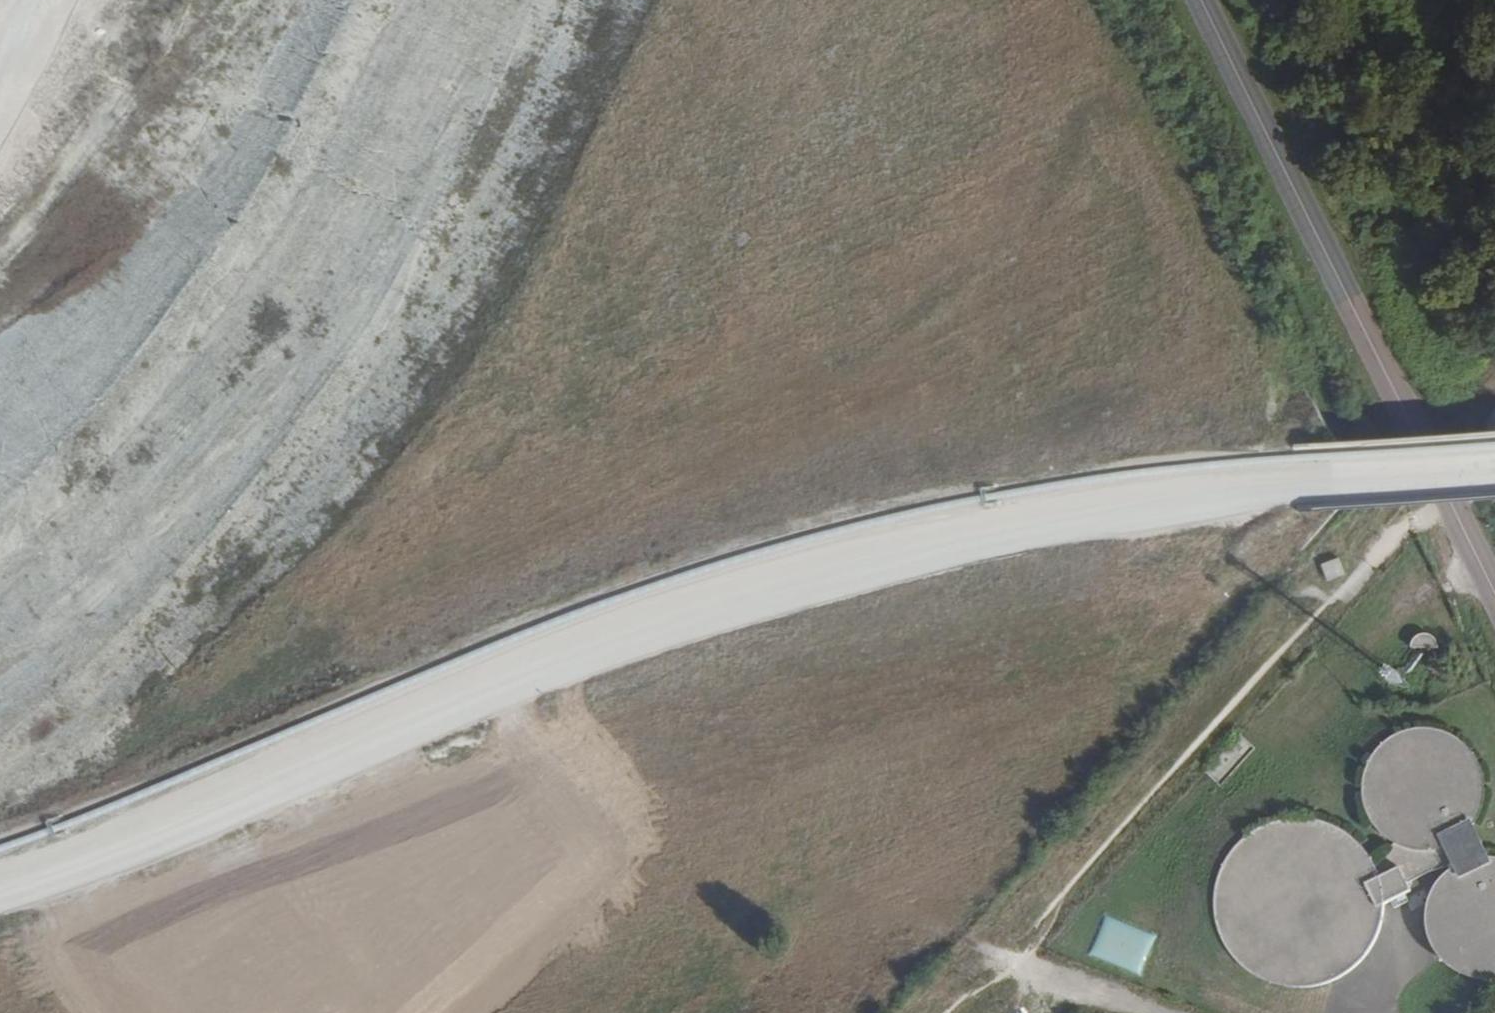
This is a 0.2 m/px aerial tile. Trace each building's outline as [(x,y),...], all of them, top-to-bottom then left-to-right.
[(1337,557),(1319,563),(1326,581),(1344,574),(1337,557)] [(1473,837),(1478,822),(1484,811),(1485,790),(1475,762),(1459,746),(1427,735),(1397,741),(1378,755),(1367,772),(1362,804),(1375,835),(1398,853),(1425,853),(1441,851),(1453,874),(1441,881),(1430,898),(1425,921),(1428,941),(1442,965),(1461,978),(1488,983),(1494,981),(1494,865),(1485,863),(1473,837)] [(1375,858),(1360,843),(1325,826),(1284,827),(1258,838),(1228,871),(1219,907),(1225,943),(1248,976),(1280,993),(1328,994),(1358,979),(1382,952),(1392,918),(1388,883),(1375,858)]
